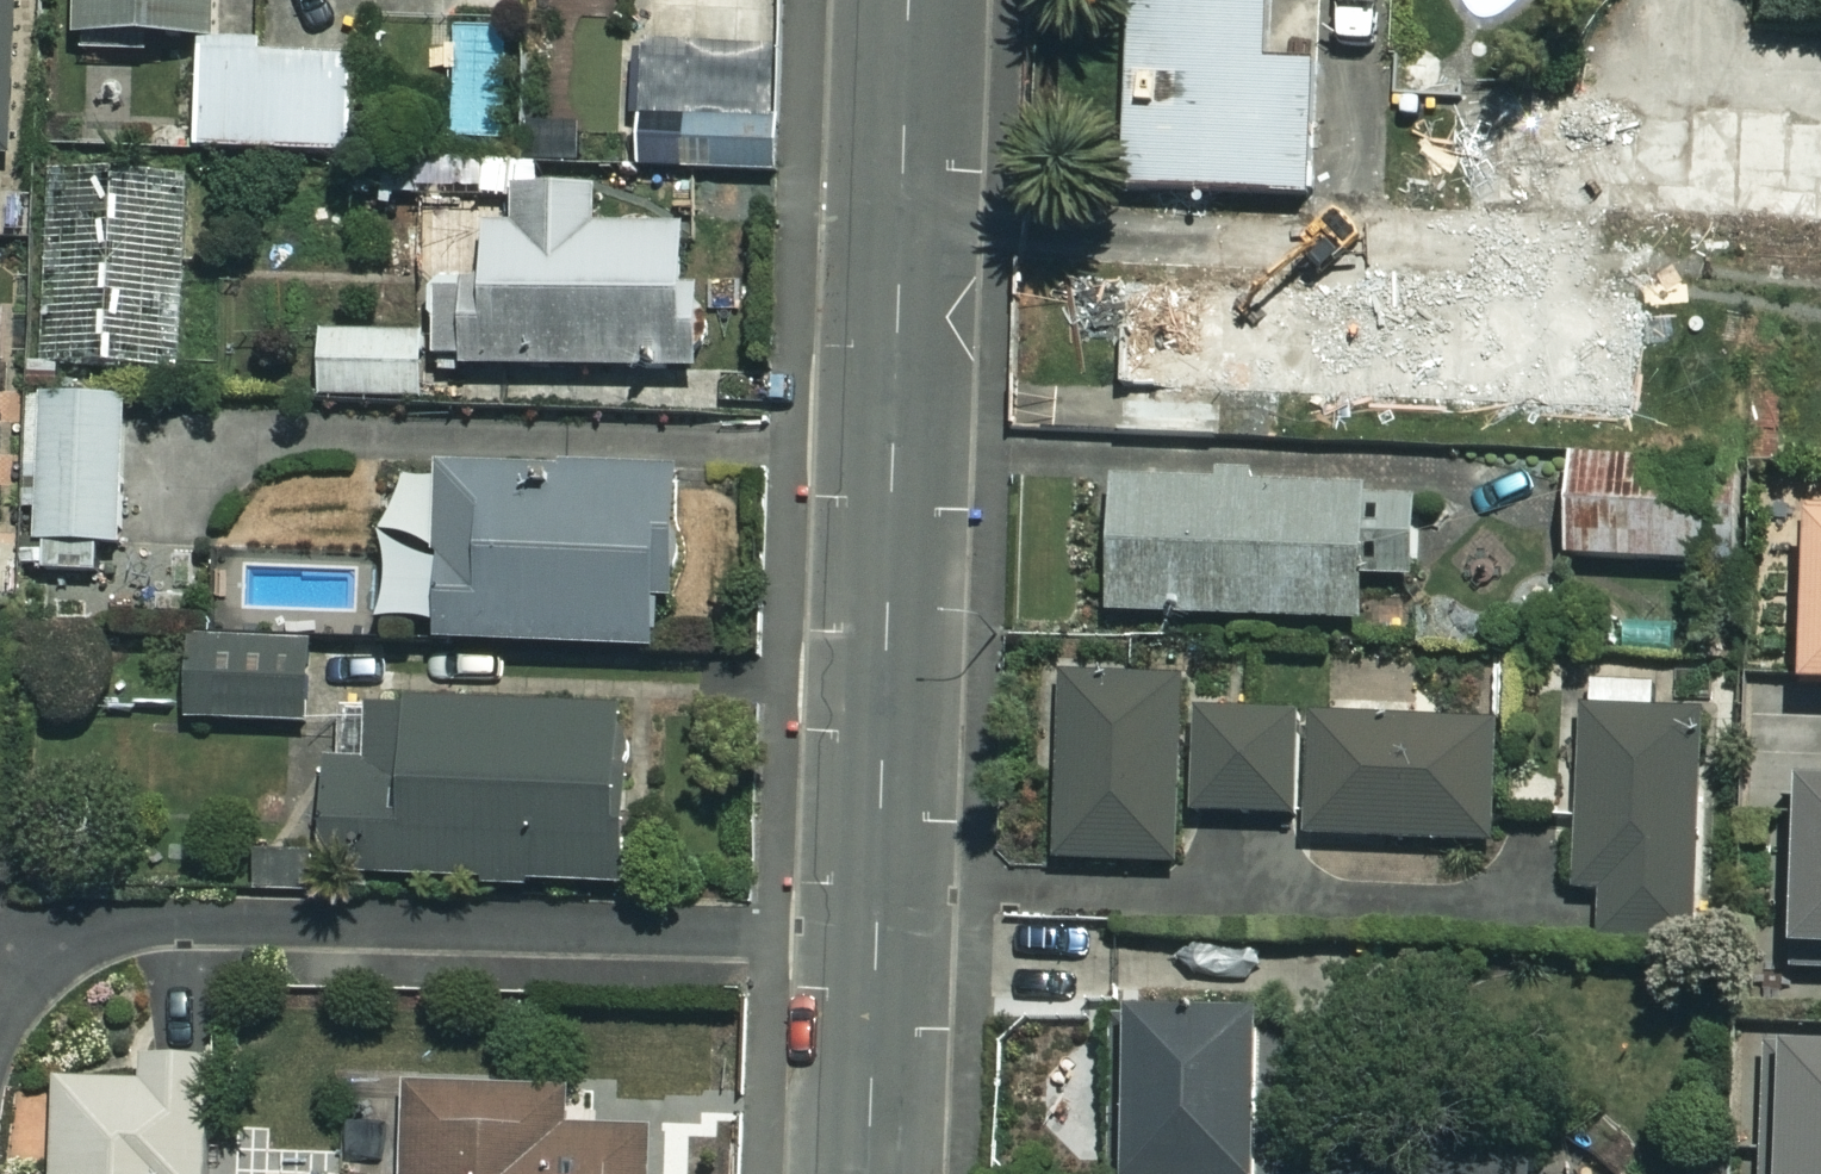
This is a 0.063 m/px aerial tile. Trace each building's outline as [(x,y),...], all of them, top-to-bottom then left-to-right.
[(10,157),(10,0),(0,0),(0,157),(10,157)] [(66,52),(196,55),(197,0),(67,0),(66,52)] [(1125,192),(1308,197),(1311,69),(1265,68),(1267,0),(1130,0),(1125,192)] [(772,58),(641,56),(639,173),(771,175),(772,58)] [(353,60),(198,57),(197,154),(351,157),(353,60)] [(1430,59),(1425,204),(1820,219),(1820,74),(1430,59)] [(110,371),(116,182),(51,180),(45,369),(110,371)] [(116,182),(110,371),(178,373),(184,184),(116,182)] [(593,192),(515,194),(516,231),(482,232),(483,288),(431,289),(432,337),(319,339),(320,402),(434,400),(434,411),(529,409),(529,373),(685,370),(683,230),(594,231),(593,192)] [(1760,284),(1755,459),(1820,461),(1820,286),(1760,284)] [(1632,313),(1123,292),(1117,434),(1217,438),(1219,395),(1628,412),(1632,313)] [(118,403),(34,404),(35,546),(120,546),(118,403)] [(1735,568),(1740,463),(1566,454),(1561,560),(1735,568)] [(673,480),(441,474),(436,649),(668,655),(673,480)] [(1418,493),(1111,483),(1107,616),(1356,624),(1358,581),(1415,583),(1418,493)] [(1805,515),(1798,688),(1820,689),(1820,516),(1805,515)] [(305,644),(188,644),(187,724),(305,725),(305,644)] [(1695,681),(1581,678),(1575,895),(1597,895),(1596,952),(1687,954),(1695,681)] [(1179,816),(1181,714),(1182,686),(1061,681),(1054,863),(1177,868),(1179,816)] [(620,712),(363,709),(362,773),(325,772),(323,884),(618,888),(620,712)] [(1179,816),(1302,821),(1306,719),(1181,714),(1179,816)] [(1306,719),(1302,821),(1301,839),(1491,846),(1496,726),(1306,719)] [(1791,795),(1789,958),(1820,958),(1820,796),(1791,795)] [(1125,1023),(1124,1173),(1262,1173),(1264,1024),(1125,1023)] [(1781,1048),(1776,1173),(1820,1173),(1820,1050),(1781,1048)] [(142,1063),(141,1087),(56,1083),(52,1173),(202,1173),(207,1065),(142,1063)] [(401,1092),(400,1173),(647,1173),(647,1136),(564,1134),(564,1095),(401,1092)] [(1308,1134),(1307,1173),(1540,1173),(1542,1143),(1308,1134)]
